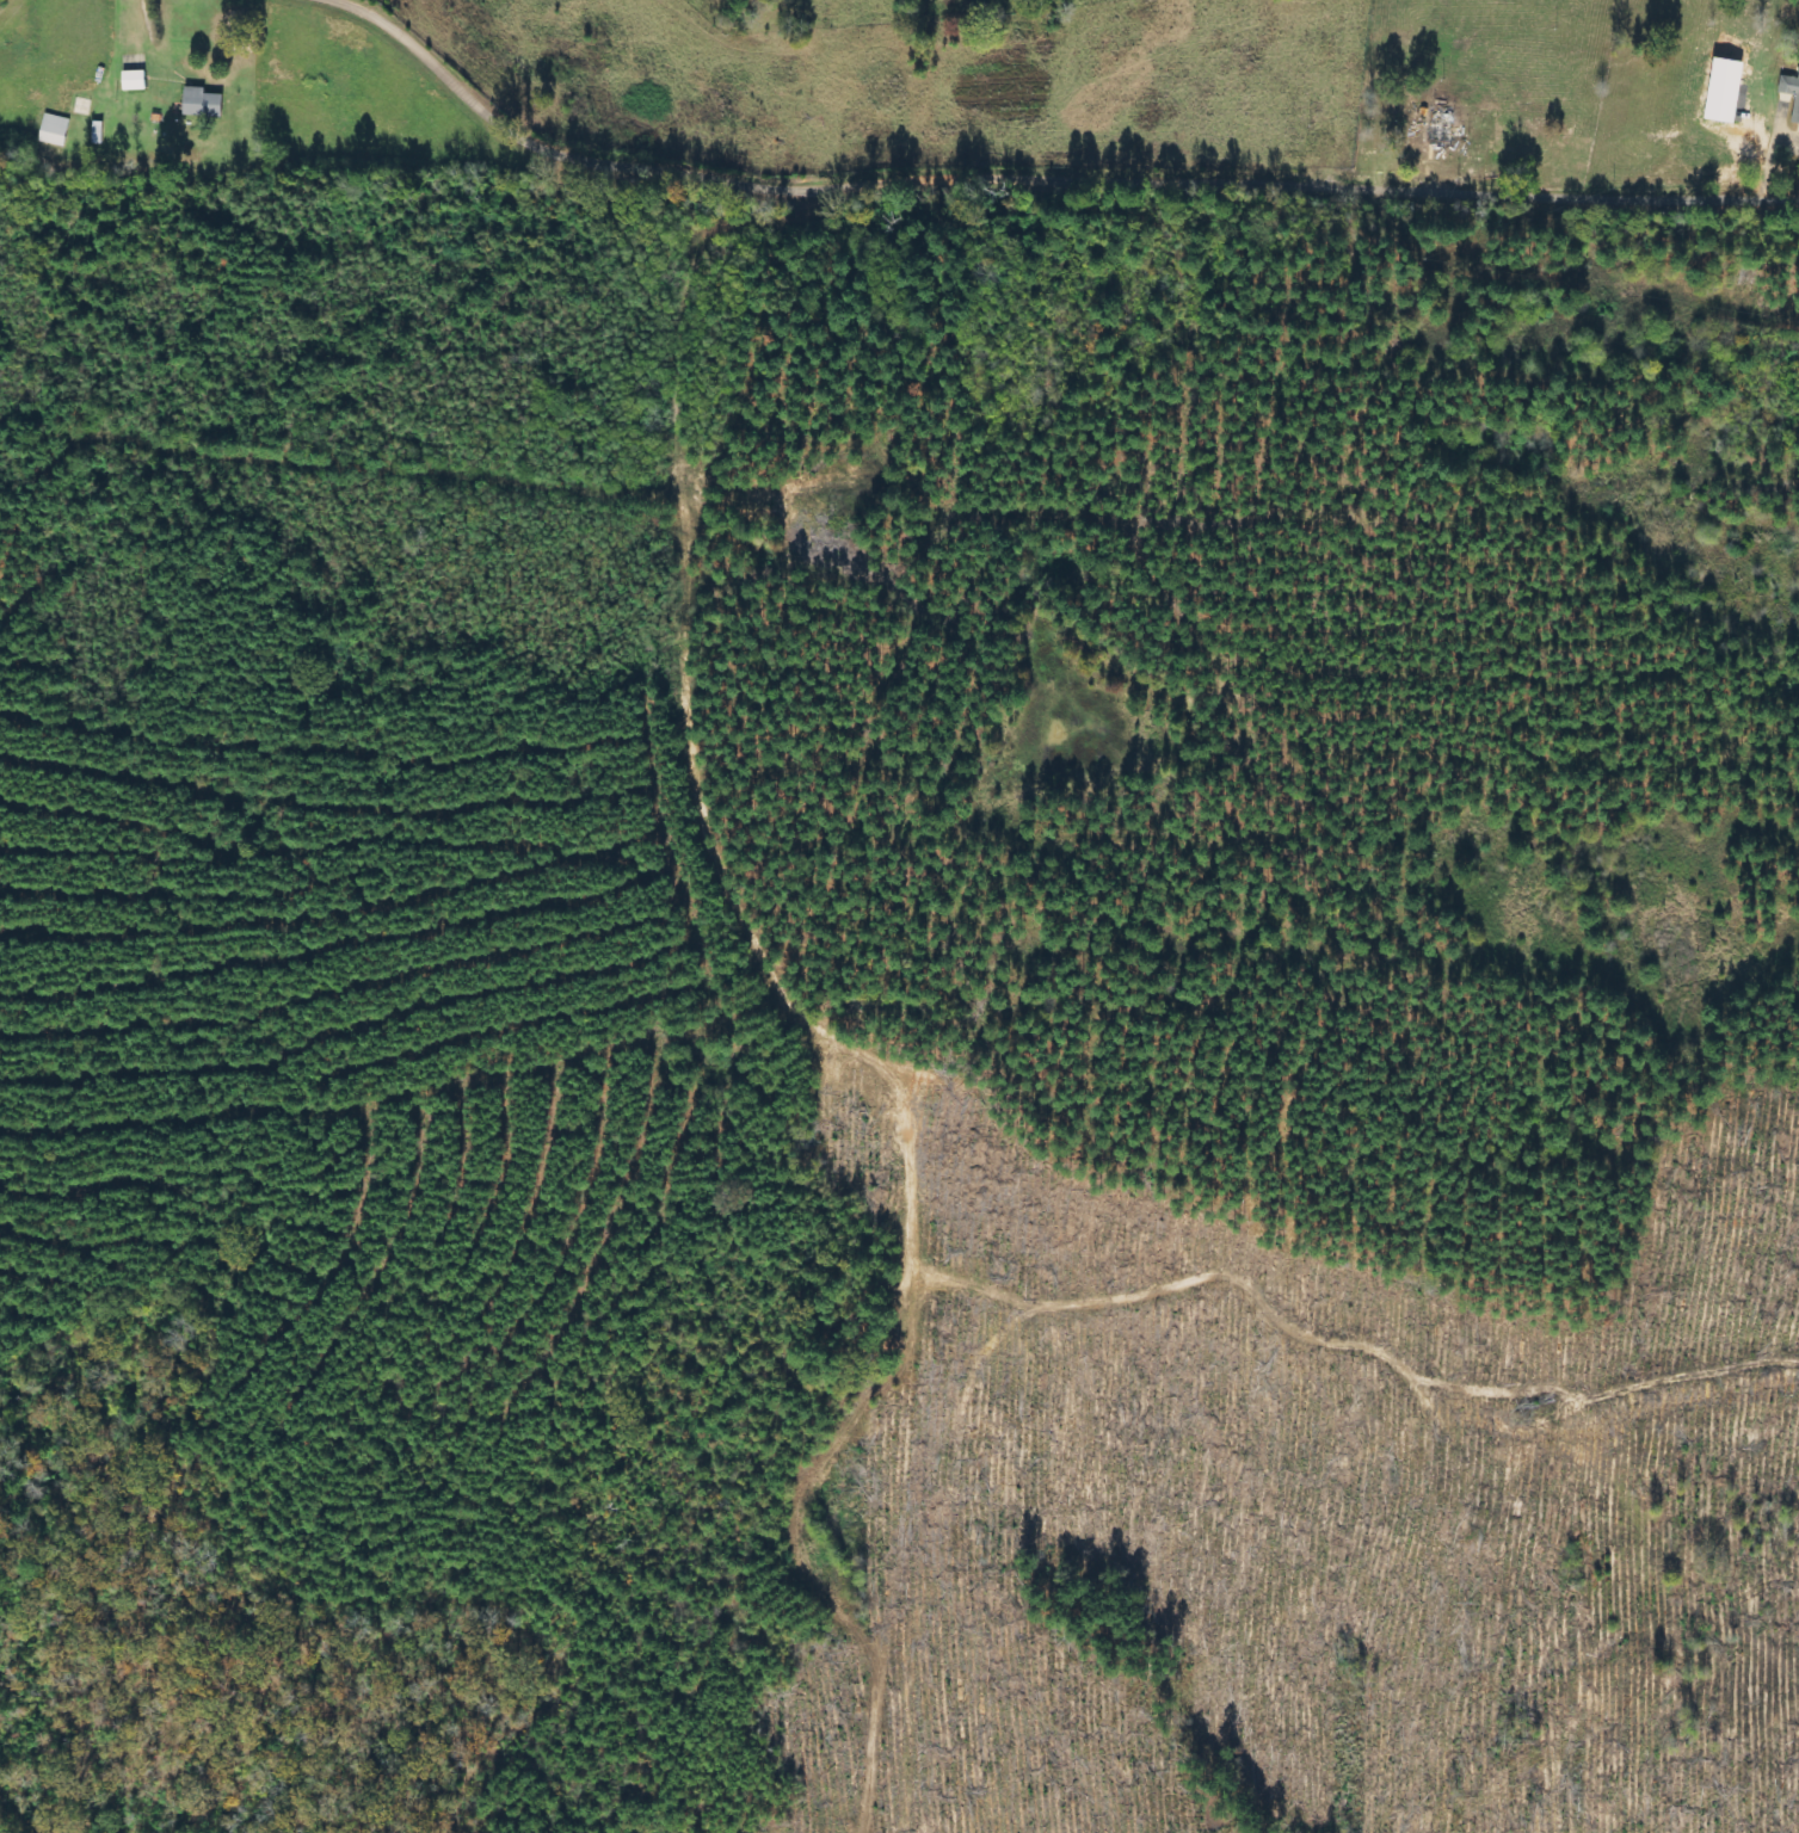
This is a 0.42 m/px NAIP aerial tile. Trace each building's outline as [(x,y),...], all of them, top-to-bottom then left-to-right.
[(1798,69),(1798,78),(1780,74),(1777,92),(1795,95),(1790,120),(1798,121),(1798,69)] [(222,116),(222,93),(204,93),(204,87),(182,86),(182,116),(222,116)] [(1427,144),(1451,144),(1452,112),(1428,111),(1427,144)] [(64,146),(70,118),(45,113),(39,141),(64,146)]
